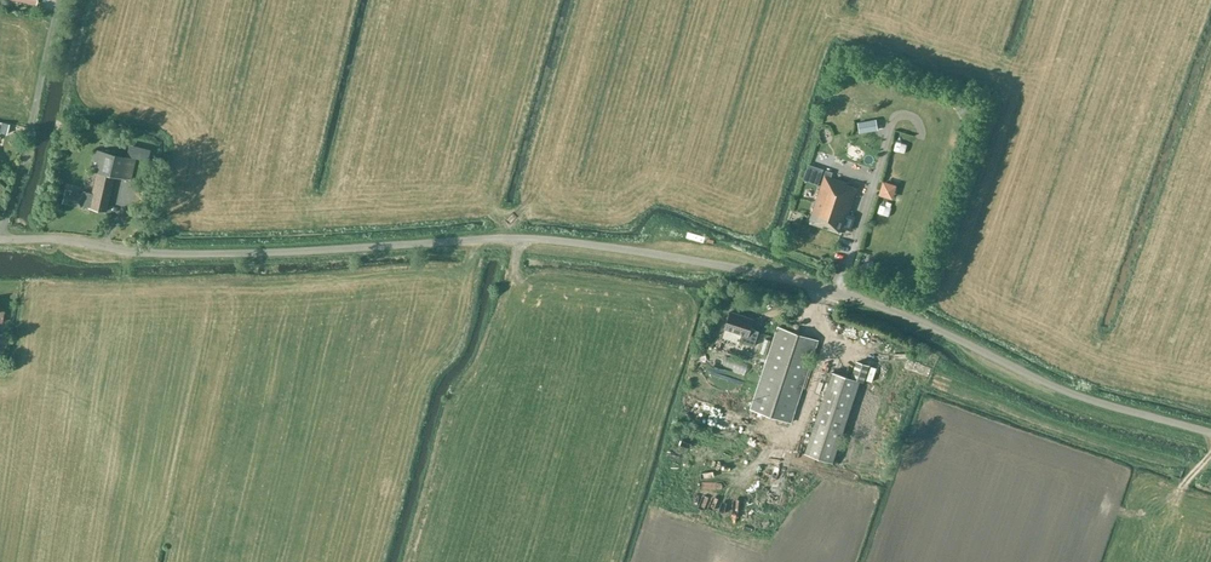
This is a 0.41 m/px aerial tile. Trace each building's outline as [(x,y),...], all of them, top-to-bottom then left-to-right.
[(858,122),(860,133),(873,130),(872,119),(858,122)] [(25,127),(11,123),(9,133),(23,136),(25,127)] [(130,180),(135,158),(95,149),(91,171),(97,173),(92,193),(84,191),(83,194),(65,190),(62,203),(80,207),(80,204),(89,206),(89,208),(105,211),(113,176),(130,180)] [(861,162),(876,164),(877,157),(862,155),(861,162)] [(817,184),(820,176),(805,172),(803,179),(817,184)] [(849,184),(827,176),(810,222),(841,234),(844,224),(851,227),(856,214),(849,211),(856,189),(848,186),(849,184)] [(804,213),(793,210),(789,223),(799,226),(804,213)] [(685,242),(679,241),(680,234),(661,231),(660,238),(667,239),(666,247),(684,249),(685,242)] [(754,319),(731,311),(725,328),(726,328),(723,337),(738,342),(739,340),(754,346),(759,331),(751,328),(754,319)] [(818,340),(778,327),(751,409),(791,422),(818,340)] [(870,337),(868,346),(885,350),(887,341),(870,337)] [(714,354),(721,356),(724,347),(717,344),(714,354)] [(724,356),(721,364),(742,371),(745,363),(724,356)] [(851,377),(860,381),(863,382),(868,365),(856,361),(851,377)] [(833,462),(860,381),(851,377),(832,371),(805,453),(833,462)] [(675,492),(685,490),(684,484),(674,486),(675,492)] [(752,541),(768,546),(771,539),(754,534),(752,541)]
